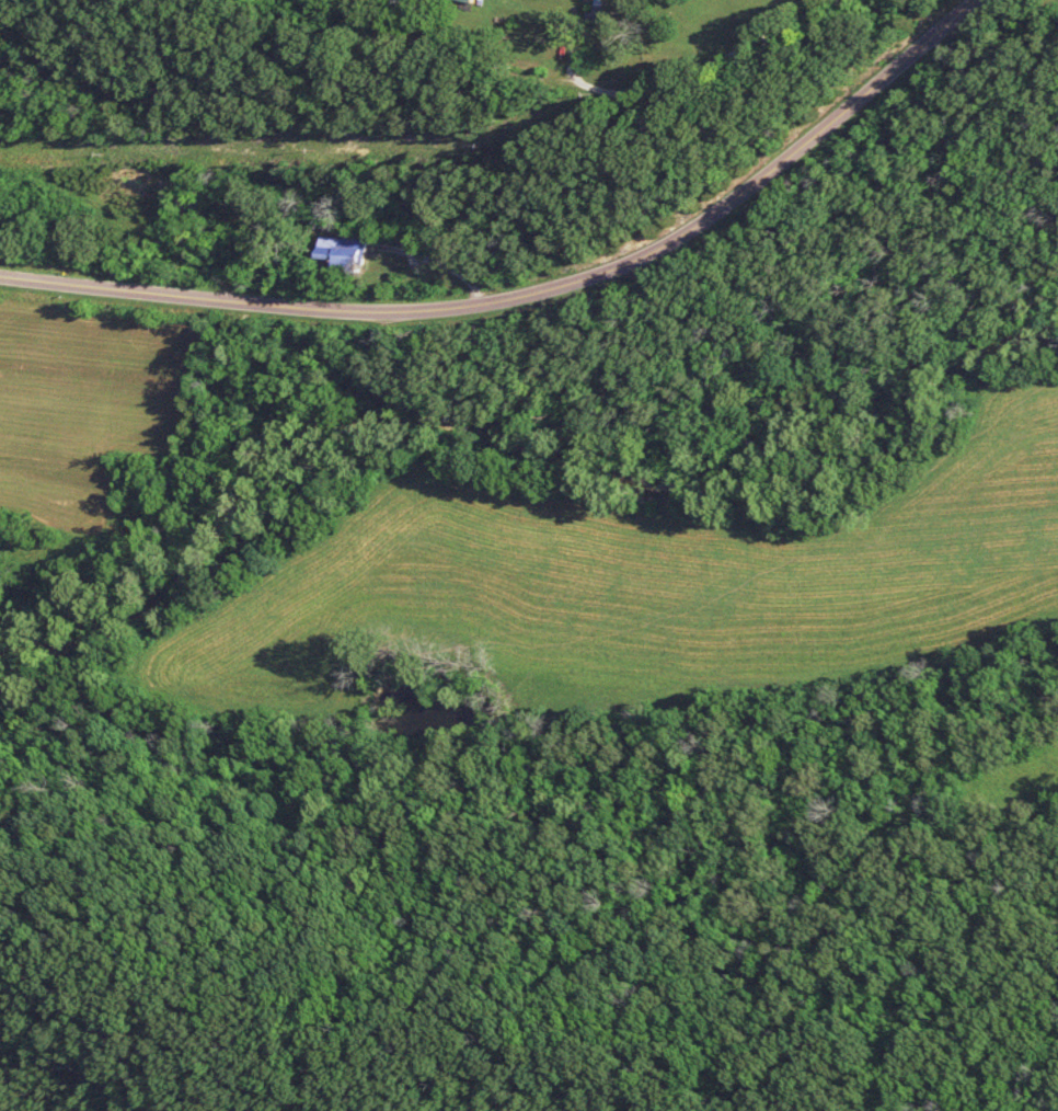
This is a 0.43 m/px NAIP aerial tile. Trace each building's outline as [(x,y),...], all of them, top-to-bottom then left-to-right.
[(338,260),(338,271),(364,272),(365,240),(322,238),(321,259),(338,260)]
